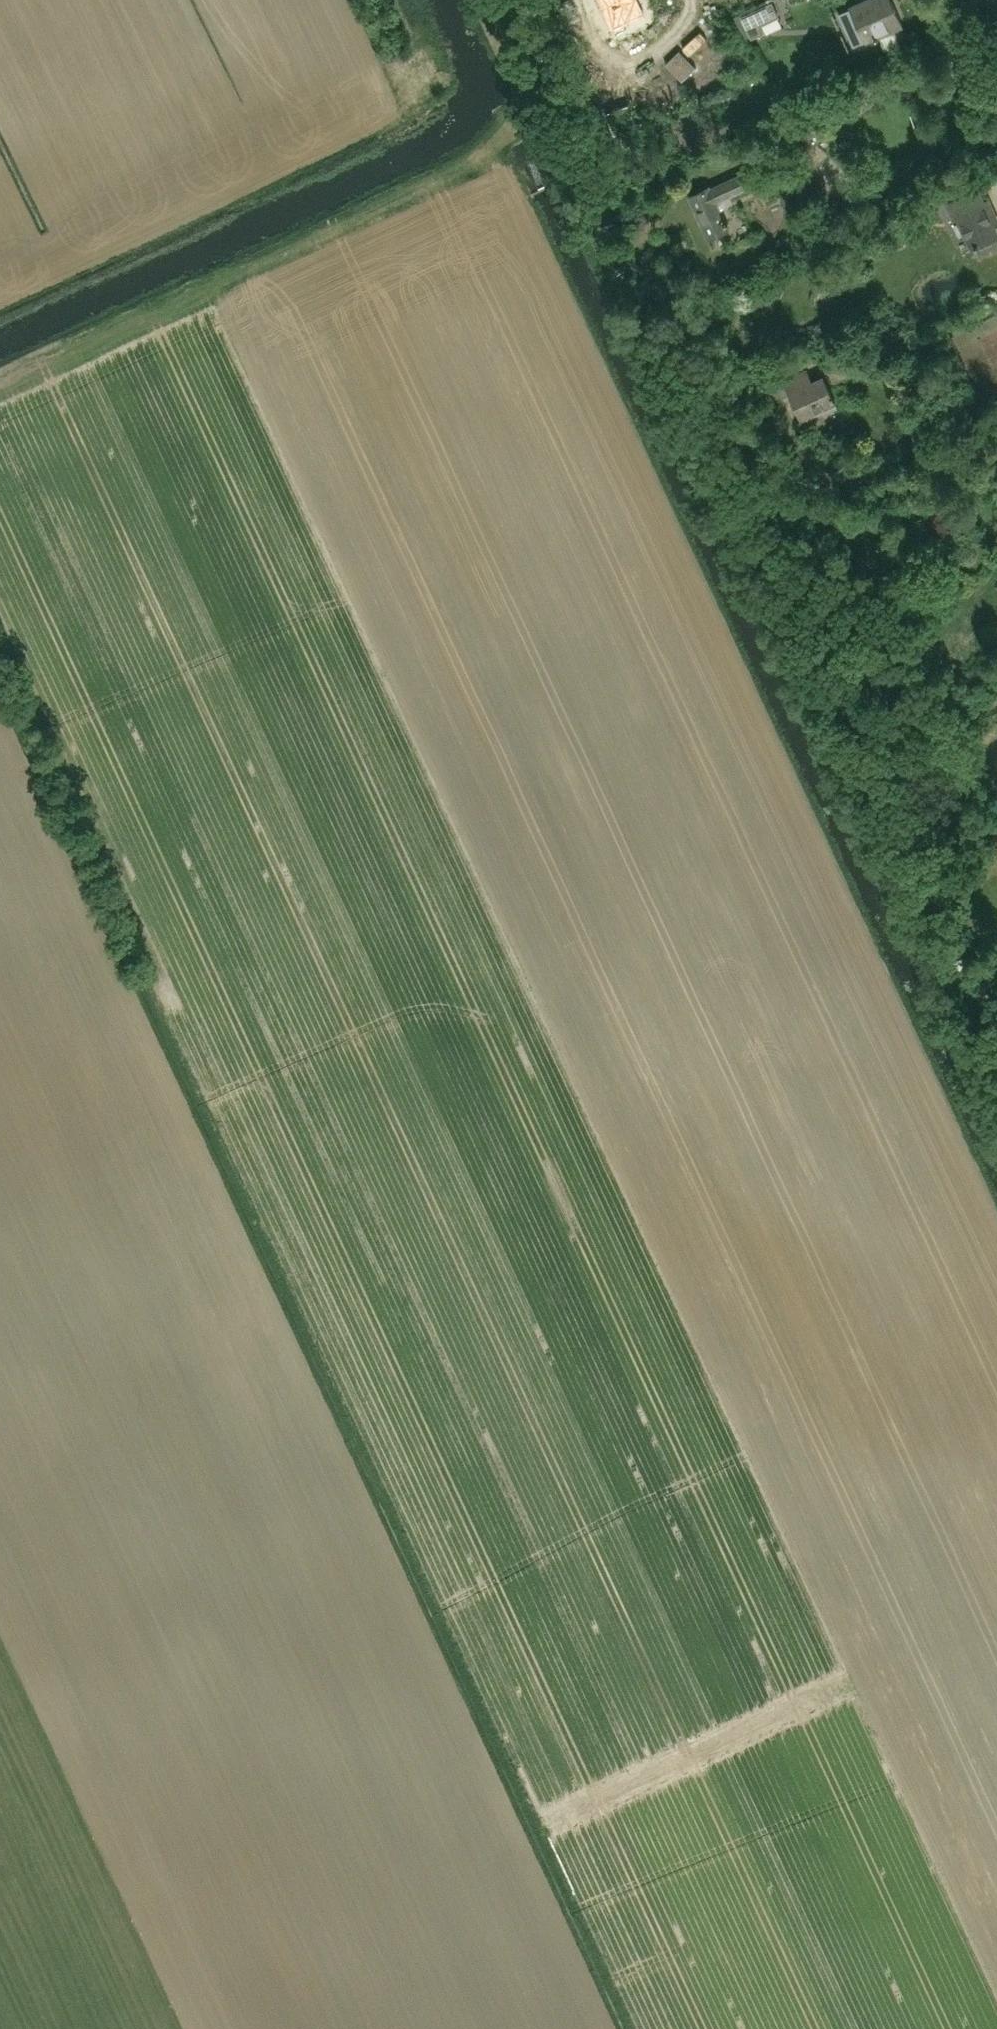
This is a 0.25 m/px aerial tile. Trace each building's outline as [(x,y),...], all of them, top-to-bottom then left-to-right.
[(604,13),(611,29),(619,25),(649,11),(644,0),(598,0),(604,13)] [(850,8),(867,44),(904,27),(892,0),(867,0),(850,8)] [(846,1),(834,4),(843,40),(854,37),(846,1)] [(755,10),(741,16),(751,38),(765,32),(761,25),(780,16),(773,2),(755,10)] [(711,187),(689,197),(709,239),(730,229),(717,203),(750,187),(744,174),(712,189),(711,187)] [(947,203),(954,220),(959,218),(971,247),(996,237),(996,236),(979,191),(947,203)] [(792,395),(803,419),(836,403),(822,376),(790,392),(783,379),(771,385),(779,401),(792,395)]
